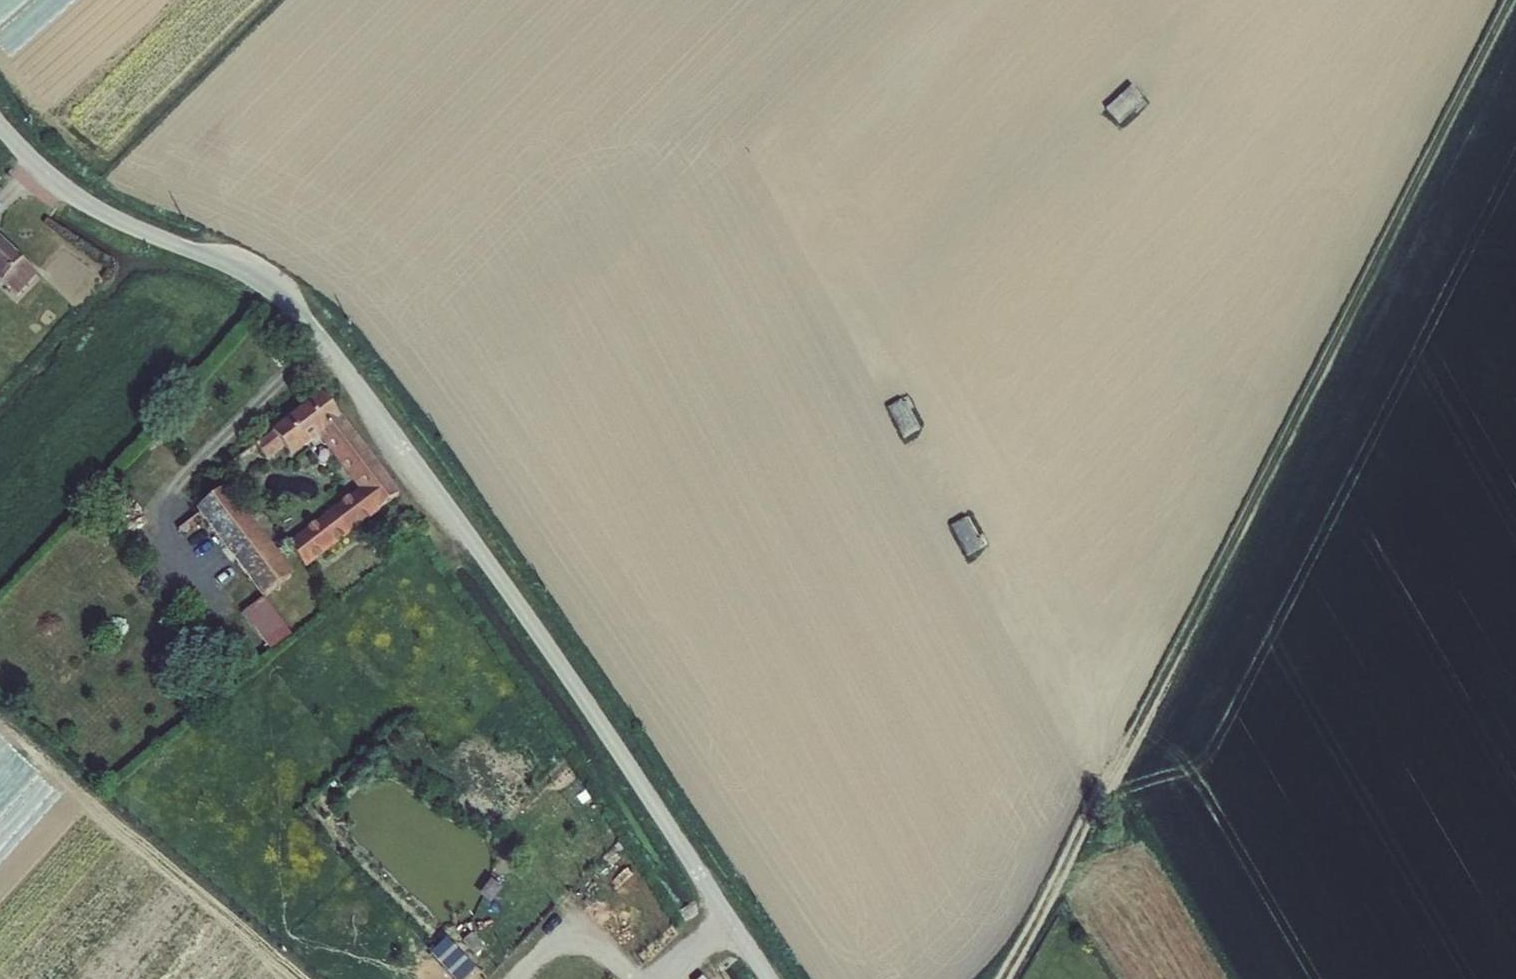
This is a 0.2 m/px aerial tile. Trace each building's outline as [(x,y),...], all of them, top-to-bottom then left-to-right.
[(2,283),(24,260),(0,239),(0,284),(0,285),(2,283)] [(38,274),(24,260),(2,283),(18,297),(38,274)] [(340,416),(322,392),(271,430),(273,432),(255,445),(267,460),(285,448),(292,458),(320,437),(359,490),(288,544),(305,569),(380,513),(379,510),(401,494),(341,415),(340,416)] [(294,575),(227,485),(196,510),(263,599),(264,598),(294,575)] [(955,523),(969,555),(987,548),(974,515),(955,523)] [(292,635),(264,598),(263,599),(243,614),(272,653),(292,635)] [(485,948),(472,934),(464,941),(465,942),(475,955),(476,956),(485,948)] [(447,940),(431,955),(453,978),(466,978),(475,971),(447,940)] [(475,955),(465,942),(459,948),(469,960),(475,955)]
